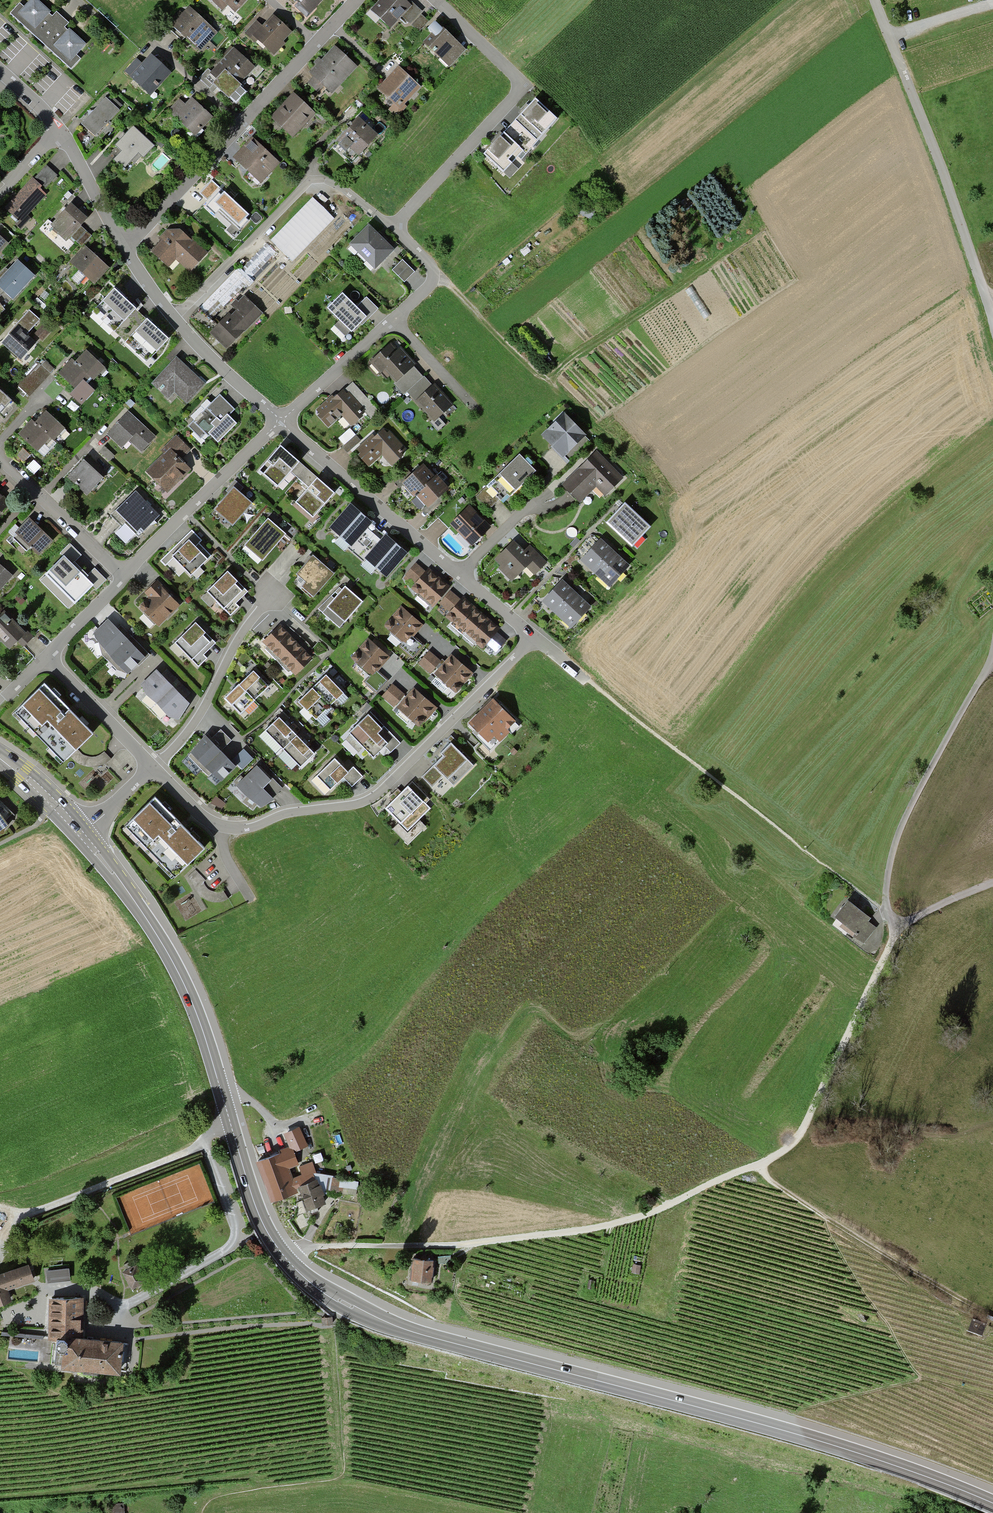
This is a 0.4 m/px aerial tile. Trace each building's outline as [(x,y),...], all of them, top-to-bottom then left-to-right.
[(84,44),(65,26),(68,23),(56,12),(52,16),(34,0),(29,0),(23,6),(19,2),(9,13),(70,68),(80,57),(76,54),(84,44)] [(245,0),(210,0),(221,11),(227,4),(234,11),(245,0)] [(323,0),(296,0),(310,13),(323,0)] [(424,12),(411,1),(410,3),(407,0),(380,0),(371,10),(391,28),(401,16),(412,25),(421,14),(424,12)] [(200,51),(217,32),(189,8),(172,27),(182,36),(200,51)] [(421,14),(412,25),(420,32),(429,21),(424,16),(421,14)] [(272,55),(291,34),(276,20),(272,17),(262,28),(255,22),(243,35),(253,45),(257,41),(272,55)] [(450,66),(466,49),(435,20),(427,28),(432,33),(424,42),(450,66)] [(331,93),(357,66),(337,46),(322,60),(310,73),(314,77),(309,82),(320,93),(325,87),(331,93)] [(238,85),(255,68),(244,57),(235,49),(213,71),(208,67),(198,77),(208,86),(211,83),(218,90),(227,99),(229,97),(235,103),(245,92),(238,85)] [(151,95),(170,74),(150,56),(144,62),(142,65),(135,59),(124,71),(151,95)] [(403,103),(419,86),(409,77),(398,66),(377,89),(392,104),(387,109),(395,117),(406,105),(403,103)] [(292,137),(315,112),(304,102),(293,92),(270,116),(292,137)] [(95,135),(118,109),(106,98),(82,124),(95,135)] [(197,138),(214,119),(192,99),(186,105),(181,101),(169,113),(197,138)] [(555,120),(533,100),(526,108),(496,141),(482,156),(507,180),(523,163),(519,160),(555,120)] [(377,133),(358,115),(350,124),(351,125),(345,132),(348,134),(338,145),(345,151),(342,154),(351,162),(377,133)] [(135,163),(152,144),(131,125),(124,133),(113,145),(119,151),(113,158),(124,169),(132,160),(135,163)] [(260,183),(280,162),(261,145),(253,137),(233,159),(260,183)] [(46,190),(58,176),(47,166),(35,180),(43,188),(46,190)] [(6,209),(22,223),(47,195),(41,190),(43,188),(35,180),(33,178),(17,197),(6,209)] [(212,180),(200,192),(207,199),(219,187),(212,180)] [(248,220),(245,218),(249,214),(225,192),(221,196),(218,194),(207,206),(210,210),(216,215),(218,212),(232,224),(227,230),(234,236),(248,220)] [(310,198),(268,241),(290,262),(332,219),(310,198)] [(80,226),(88,217),(81,211),(71,203),(51,225),(54,227),(53,229),(66,241),(71,236),(80,226)] [(380,238),(368,225),(348,245),(373,270),(393,250),(380,238)] [(82,246),(91,237),(80,226),(71,236),(82,246)] [(190,271),(208,253),(187,235),(184,232),(169,232),(151,250),(171,268),(179,260),(190,271)] [(244,267),(252,276),(276,253),(267,245),(244,267)] [(95,284),(110,268),(96,256),(85,246),(71,262),(95,284)] [(414,271),(401,259),(391,270),(404,282),(414,271)] [(35,278),(17,261),(6,272),(0,279),(0,289),(4,293),(13,302),(35,278)] [(136,308),(114,287),(92,311),(114,332),(136,308)] [(342,294),(327,308),(339,320),(335,324),(345,335),(350,330),(351,331),(361,321),(363,323),(378,308),(366,296),(356,307),(342,294)] [(225,350),(260,314),(242,297),(207,333),(217,342),(225,350)] [(136,308),(114,332),(125,342),(147,318),(136,308)] [(20,360),(35,343),(26,335),(39,320),(29,312),(11,332),(8,335),(10,336),(2,345),(20,360)] [(168,338),(147,318),(125,342),(147,361),(168,338)] [(42,343),(55,329),(47,322),(34,335),(42,343)] [(397,383),(414,367),(410,363),(390,341),(370,360),(381,371),(384,368),(397,383)] [(94,379),(105,367),(85,350),(80,356),(74,363),(70,359),(67,363),(57,373),(74,388),(69,394),(81,405),(95,390),(87,383),(92,378),(94,379)] [(186,403),(205,383),(185,364),(177,357),(152,384),(169,399),(175,393),(186,403)] [(32,395),(52,373),(40,362),(20,384),(32,395)] [(414,401),(431,385),(414,367),(397,383),(414,401)] [(432,419),(449,403),(435,389),(431,385),(414,401),(432,419)] [(19,402),(13,397),(0,386),(0,416),(4,419),(19,402)] [(350,426),(364,412),(341,388),(315,412),(329,427),(340,416),(350,426)] [(228,415),(234,409),(219,394),(188,426),(202,440),(208,434),(218,443),(237,424),(228,415)] [(142,452),(156,437),(136,418),(130,412),(108,435),(122,448),(129,440),(142,452)] [(564,458),(586,435),(563,412),(541,435),(557,451),(564,458)] [(54,442),(65,430),(47,413),(41,418),(36,424),(51,439),(54,442)] [(51,439),(36,424),(33,421),(28,426),(18,436),(36,454),(51,439)] [(340,435),(344,443),(357,436),(353,429),(340,435)] [(391,468),(405,454),(379,429),(354,455),(368,469),(380,457),(391,468)] [(181,460),(191,449),(177,435),(162,450),(165,453),(146,472),(167,494),(191,470),(181,460)] [(283,448),(280,445),(260,471),(278,485),(290,469),(310,484),(297,500),(294,503),(313,519),(335,491),(325,483),(317,476),(283,448)] [(105,447),(100,452),(109,460),(114,455),(105,447)] [(604,496),(623,477),(596,450),(582,465),(561,485),(578,502),(594,486),(604,496)] [(501,502),(535,471),(519,454),(475,494),(487,507),(490,504),(497,498),(501,502)] [(87,494),(103,477),(96,470),(84,459),(69,476),(87,494)] [(436,501),(446,492),(423,466),(410,478),(401,486),(412,498),(415,495),(427,509),(436,501)] [(251,502),(233,486),(230,489),(214,508),(232,524),(251,502)] [(139,533),(158,515),(148,505),(134,492),(116,511),(139,533)] [(649,525),(624,502),(617,510),(606,521),(631,544),(649,525)] [(407,553),(352,505),(331,528),(387,577),(407,553)] [(474,546),(492,527),(483,518),(468,505),(450,524),(474,546)] [(265,521),(243,545),(261,561),(285,534),(267,518),(265,521)] [(38,555),(51,540),(38,527),(28,519),(14,534),(38,555)] [(200,540),(190,530),(159,559),(165,565),(172,558),(189,576),(210,554),(199,543),(198,542),(200,540)] [(545,563),(527,546),(522,551),(511,540),(491,561),(512,581),(525,566),(534,574),(545,563)] [(609,588),(628,568),(618,559),(607,549),(599,541),(580,562),(609,588)] [(331,572),(311,555),(305,561),(295,573),(304,581),(299,586),(311,596),(331,572)] [(77,584),(83,578),(62,558),(45,576),(65,596),(77,584)] [(423,572),(414,564),(404,576),(414,584),(409,590),(432,608),(449,588),(434,576),(426,569),(423,572)] [(12,575),(0,565),(0,589),(12,575)] [(236,580),(226,570),(205,590),(229,614),(237,606),(234,602),(246,590),(236,580)] [(173,598),(157,580),(143,593),(149,599),(139,609),(157,627),(180,605),(173,598)] [(570,629),(590,608),(580,600),(570,589),(562,582),(542,603),(570,629)] [(362,600),(345,585),(341,590),(339,588),(321,608),(340,625),(362,600)] [(459,600),(449,591),(437,604),(449,614),(444,619),(480,650),(484,645),(493,653),(505,640),(495,631),(498,629),(492,624),(468,603),(461,597),(459,600)] [(408,613),(400,605),(382,625),(402,642),(399,646),(412,658),(424,645),(413,635),(422,625),(408,613)] [(31,639),(17,625),(3,611),(0,614),(0,645),(7,651),(16,642),(21,648),(31,639)] [(108,616),(92,631),(95,639),(102,649),(126,673),(138,661),(145,655),(117,625),(108,616)] [(204,631),(195,622),(174,642),(197,665),(206,657),(202,654),(215,641),(204,631)] [(285,631),(279,625),(261,641),(292,675),(310,658),(306,654),(285,631)] [(375,645),(368,638),(350,659),(369,675),(364,680),(376,691),(387,680),(377,671),(389,657),(375,645)] [(428,651),(417,663),(433,677),(434,676),(455,694),(472,674),(465,668),(449,654),(441,663),(428,651)] [(185,697),(191,692),(168,668),(163,673),(185,697)] [(152,675),(142,685),(146,694),(157,703),(169,717),(179,719),(190,703),(156,670),(152,675)] [(236,688),(224,699),(238,714),(267,687),(252,672),(248,676),(236,688)] [(342,692),(324,673),(320,677),(306,690),(296,700),(313,718),(342,692)] [(72,714),(42,683),(12,711),(61,761),(90,733),(72,714)] [(406,696),(391,683),(380,696),(395,708),(396,707),(418,726),(435,707),(428,701),(413,688),(406,696)] [(520,724),(494,697),(469,721),(494,748),(520,724)] [(382,729),(367,714),(349,733),(372,757),(382,747),(384,745),(387,743),(378,733),(382,729)] [(287,725),(278,716),(263,730),(299,766),(313,752),(304,742),(287,725)] [(382,729),(378,733),(387,743),(384,745),(391,752),(400,743),(384,727),(382,729)] [(188,756),(202,769),(221,751),(231,740),(220,730),(210,741),(207,738),(205,736),(190,752),(191,753),(188,756)] [(460,744),(451,734),(447,738),(451,742),(448,746),(440,754),(441,755),(421,775),(432,786),(443,775),(451,784),(473,764),(457,747),(460,744)] [(231,761),(221,751),(202,769),(209,776),(212,774),(221,783),(237,767),(236,766),(237,765),(242,770),(253,759),(244,749),(231,762),(231,761)] [(334,758),(316,775),(329,789),(341,778),(343,776),(351,784),(362,774),(353,765),(347,771),(334,758)] [(265,776),(254,766),(235,786),(249,800),(258,808),(273,801),(260,788),(268,780),(265,776)] [(395,799),(385,809),(399,823),(393,829),(408,844),(425,827),(417,819),(428,808),(424,804),(428,800),(412,783),(395,799)] [(182,826),(153,796),(123,825),(171,876),(202,847),(182,826)] [(864,945),(879,928),(873,924),(869,921),(872,917),(847,899),(834,916),(855,932),(852,936),(864,945)] [(280,1153),(258,1160),(272,1202),(298,1193),(297,1190),(300,1189),(300,1187),(298,1179),(295,1180),(292,1169),(300,1166),(296,1152),(308,1148),(301,1126),(284,1132),(289,1147),(279,1150),(280,1153)] [(312,1163),(301,1167),(304,1177),(298,1179),(300,1187),(315,1181),(312,1173),(315,1172),(312,1163)] [(315,1181),(300,1187),(300,1189),(304,1202),(303,1202),(306,1210),(318,1206),(325,1203),(322,1196),(324,1195),(320,1185),(319,1185),(317,1180),(315,1181)] [(409,1279),(428,1282),(433,1260),(422,1258),(413,1256),(409,1279)] [(32,1279),(26,1261),(0,1270),(0,1303),(10,1300),(7,1290),(6,1287),(32,1279)] [(132,1262),(120,1269),(129,1285),(142,1278),(132,1262)] [(49,1267),(42,1267),(44,1283),(70,1280),(69,1267),(49,1269),(49,1267)] [(45,1341),(50,1341),(49,1369),(119,1372),(120,1339),(78,1337),(79,1333),(80,1298),(47,1296),(45,1341)] [(969,1336),(983,1341),(987,1329),(973,1324),(969,1336)]
